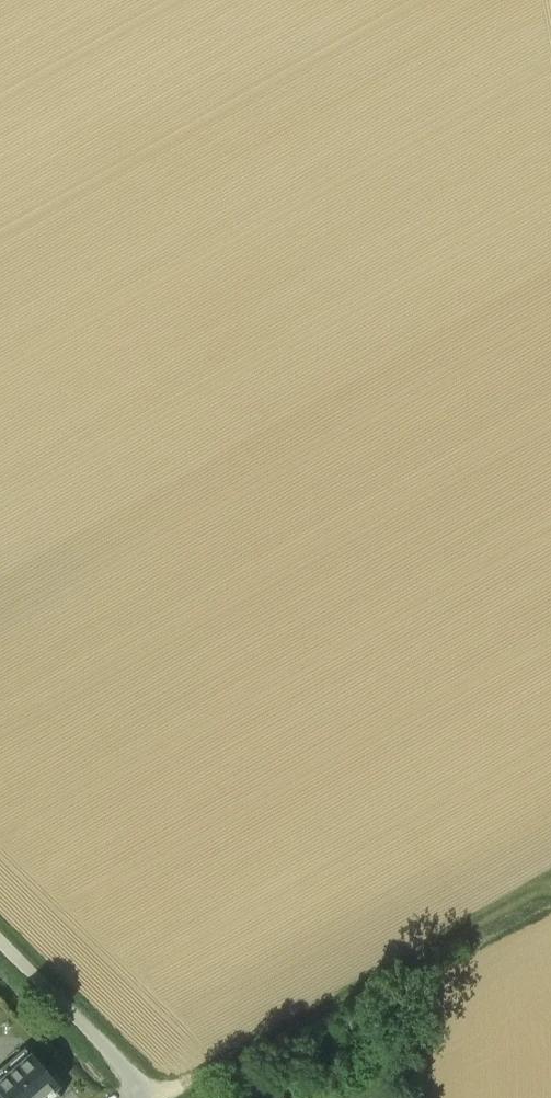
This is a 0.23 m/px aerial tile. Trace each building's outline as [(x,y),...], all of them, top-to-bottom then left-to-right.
[(2,1097),(62,1097),(57,1091),(60,1089),(26,1049),(0,1070),(0,1095),(2,1097)]
